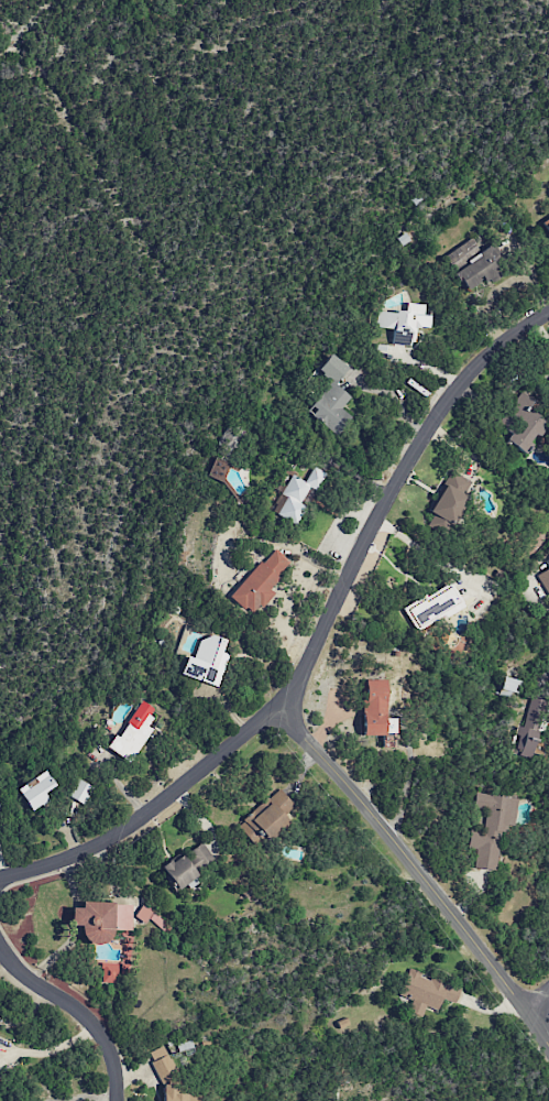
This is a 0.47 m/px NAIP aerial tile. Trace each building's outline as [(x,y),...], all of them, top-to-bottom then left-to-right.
[(466,293),(500,273),(496,265),(499,263),(489,245),(478,252),(471,239),(444,255),(466,293)] [(392,344),(414,345),(416,327),(430,328),(431,315),(423,315),(424,304),(406,303),(405,312),(376,310),(374,328),(393,329),(392,344)] [(347,367),(329,354),(317,370),(331,380),(307,413),(338,435),(351,417),(341,409),(350,396),(334,385),(347,367)] [(547,422),(530,409),(536,402),(522,391),(497,423),(511,433),(506,440),(524,453),(547,422)] [(291,474),(271,511),(296,525),(306,506),(300,502),(309,487),(316,491),(326,473),(313,466),(305,482),(291,474)] [(474,483),(452,471),(429,512),(434,514),(426,527),(444,537),(474,483)] [(230,597),(252,616),(273,592),(268,588),(290,562),(273,547),(230,597)] [(548,597),(548,568),(537,574),(548,597)] [(404,607),(417,631),(463,606),(450,582),(404,607)] [(180,676),(219,686),(227,654),(222,653),(225,640),(200,634),(194,658),(185,656),(180,676)] [(521,681),(502,676),(499,691),(517,696),(521,681)] [(362,736),(382,736),(382,747),(393,747),(393,739),(391,739),(390,735),(394,735),(394,718),(385,718),(385,680),(361,680),(362,736)] [(535,758),(542,700),(528,699),(525,727),(515,725),(511,755),(535,758)] [(130,763),(152,729),(146,725),(155,710),(141,701),(118,736),(114,733),(105,747),(130,763)] [(16,789),(31,812),(48,800),(43,793),(54,785),(44,770),(16,789)] [(91,785),(74,779),(68,798),(86,804),(91,785)] [(283,816),(294,805),(278,788),(236,827),(258,850),(288,821),(283,816)] [(515,798),(475,793),(474,808),(485,809),(483,832),(470,830),(468,848),(476,849),(474,868),(495,870),(499,842),(510,843),(515,798)] [(213,861),(202,843),(161,867),(174,890),(198,876),(195,871),(213,861)] [(131,903),(81,902),(81,907),(72,907),(71,925),(81,925),(81,942),(111,943),(111,930),(130,931),(131,903)] [(134,915),(144,924),(148,919),(161,929),(167,921),(144,902),(134,915)] [(100,982),(119,983),(119,974),(129,974),(129,964),(101,963),(100,982)] [(399,995),(412,999),(408,1012),(421,1016),(424,1006),(442,1011),(445,1000),(454,1003),(460,987),(420,975),(421,972),(408,968),(399,995)] [(177,1074),(165,1045),(148,1052),(160,1081),(177,1074)] [(200,1096),(177,1095),(177,1082),(163,1082),(162,1100),(200,1100),(200,1096)]
